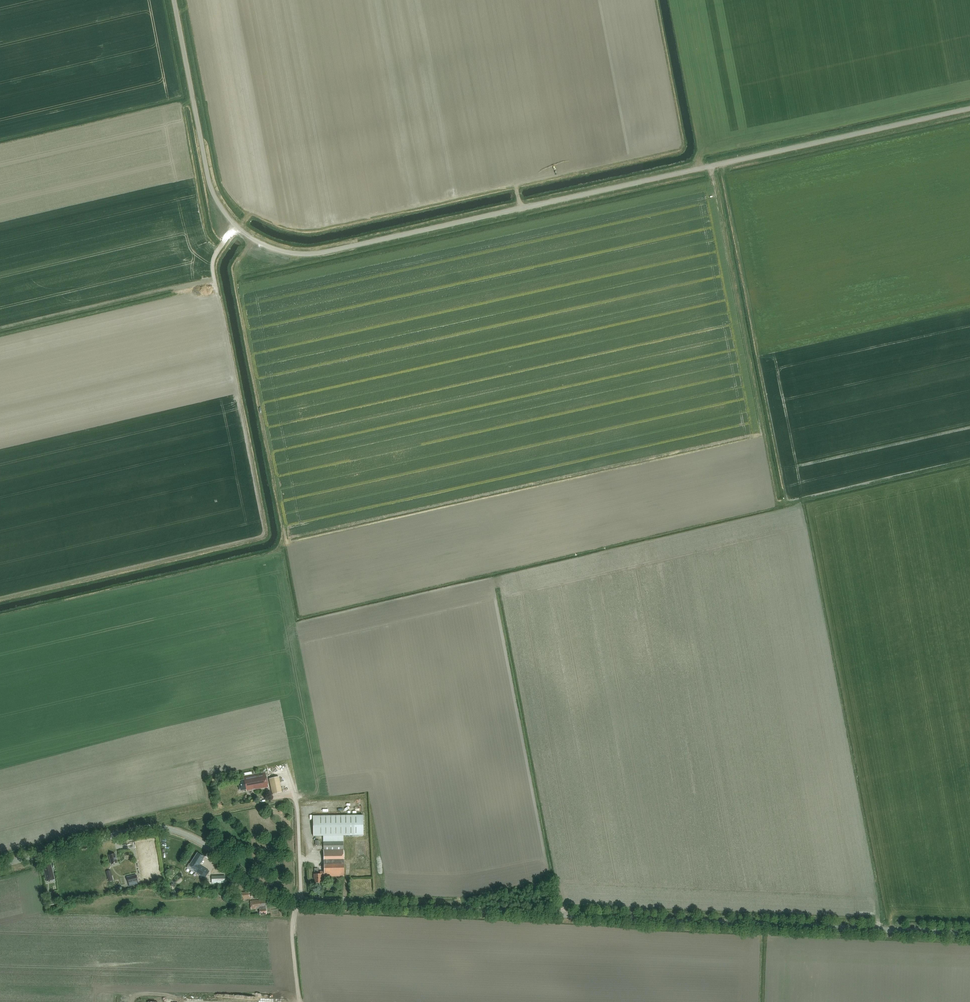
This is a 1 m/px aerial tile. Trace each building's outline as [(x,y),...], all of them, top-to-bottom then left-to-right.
[(266,773),(243,777),(244,780),(238,781),(240,791),(246,789),(246,791),(250,790),(250,791),(269,787),(266,773)] [(273,794),(282,792),(279,777),(270,779),(273,794)] [(343,836),(363,836),(363,816),(313,816),(313,836),(323,836),(323,842),(343,841),(343,836)] [(318,874),(318,868),(314,868),(314,874),(314,879),(315,879),(315,883),(321,883),(321,880),(322,880),(322,877),(344,877),(343,841),(323,842),(324,871),(320,871),(320,874),(318,874)] [(198,852),(191,863),(190,863),(187,867),(195,872),(195,871),(206,877),(210,871),(200,864),(204,856),(198,852)] [(115,853),(109,855),(112,863),(117,862),(115,853)] [(44,867),(47,881),(55,879),(51,865),(50,865),(49,863),(45,865),(45,867),(44,867)] [(252,894),(249,895),(249,891),(240,892),(241,900),(250,899),(253,899),(252,894)] [(265,899),(250,900),(251,909),(259,908),(259,909),(260,914),(266,914),(266,908),(265,905),(268,905),(267,901),(265,901),(265,899)]
